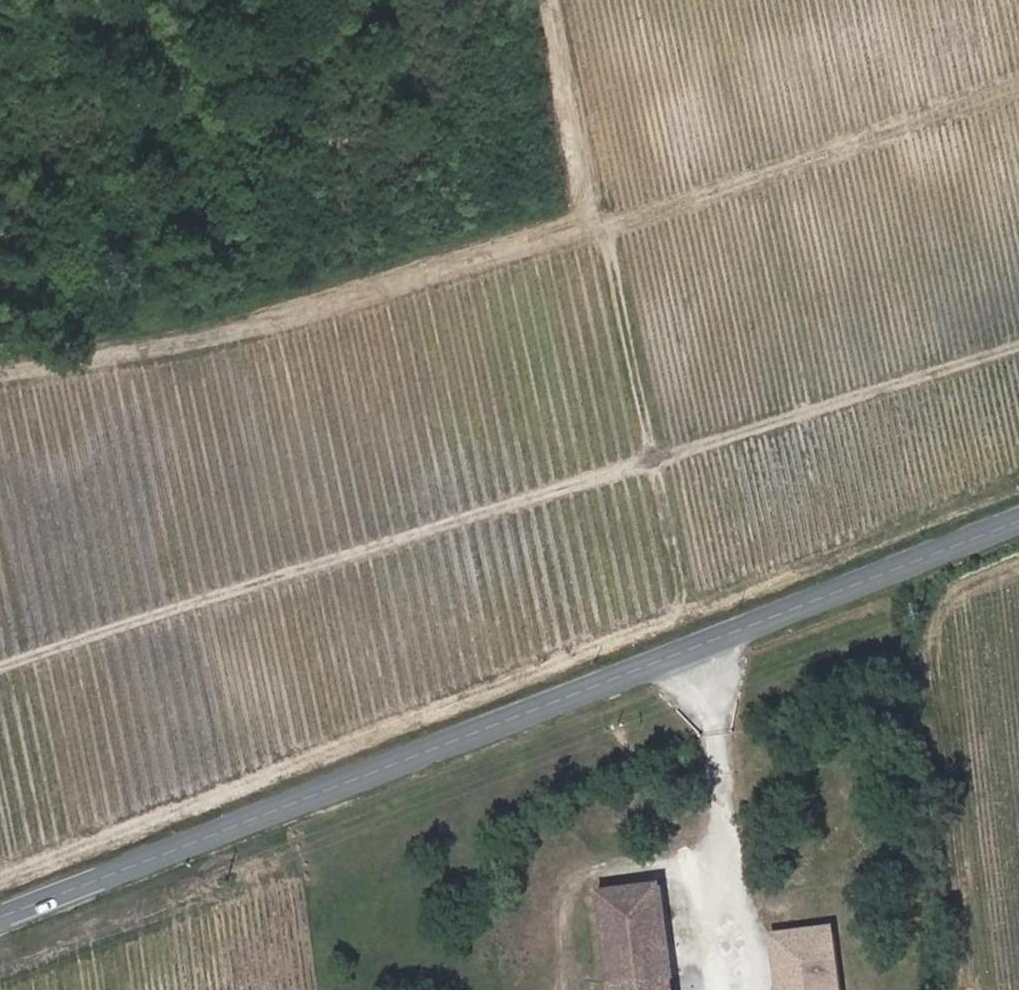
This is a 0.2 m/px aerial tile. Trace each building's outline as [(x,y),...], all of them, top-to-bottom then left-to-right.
[(660,883),(598,891),(610,989),(673,989),(660,883)] [(834,927),(772,934),(778,989),(842,989),(834,927)]
